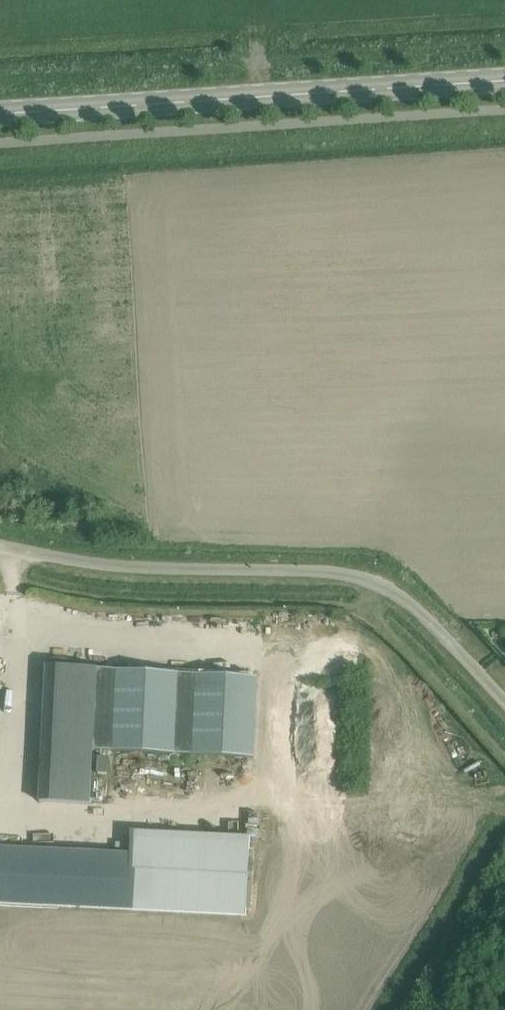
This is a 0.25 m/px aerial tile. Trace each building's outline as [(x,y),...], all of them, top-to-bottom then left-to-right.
[(96,668),(45,665),(38,802),(89,804),(92,748),(96,668)] [(257,680),(96,668),(92,748),(252,758),(257,680)]
